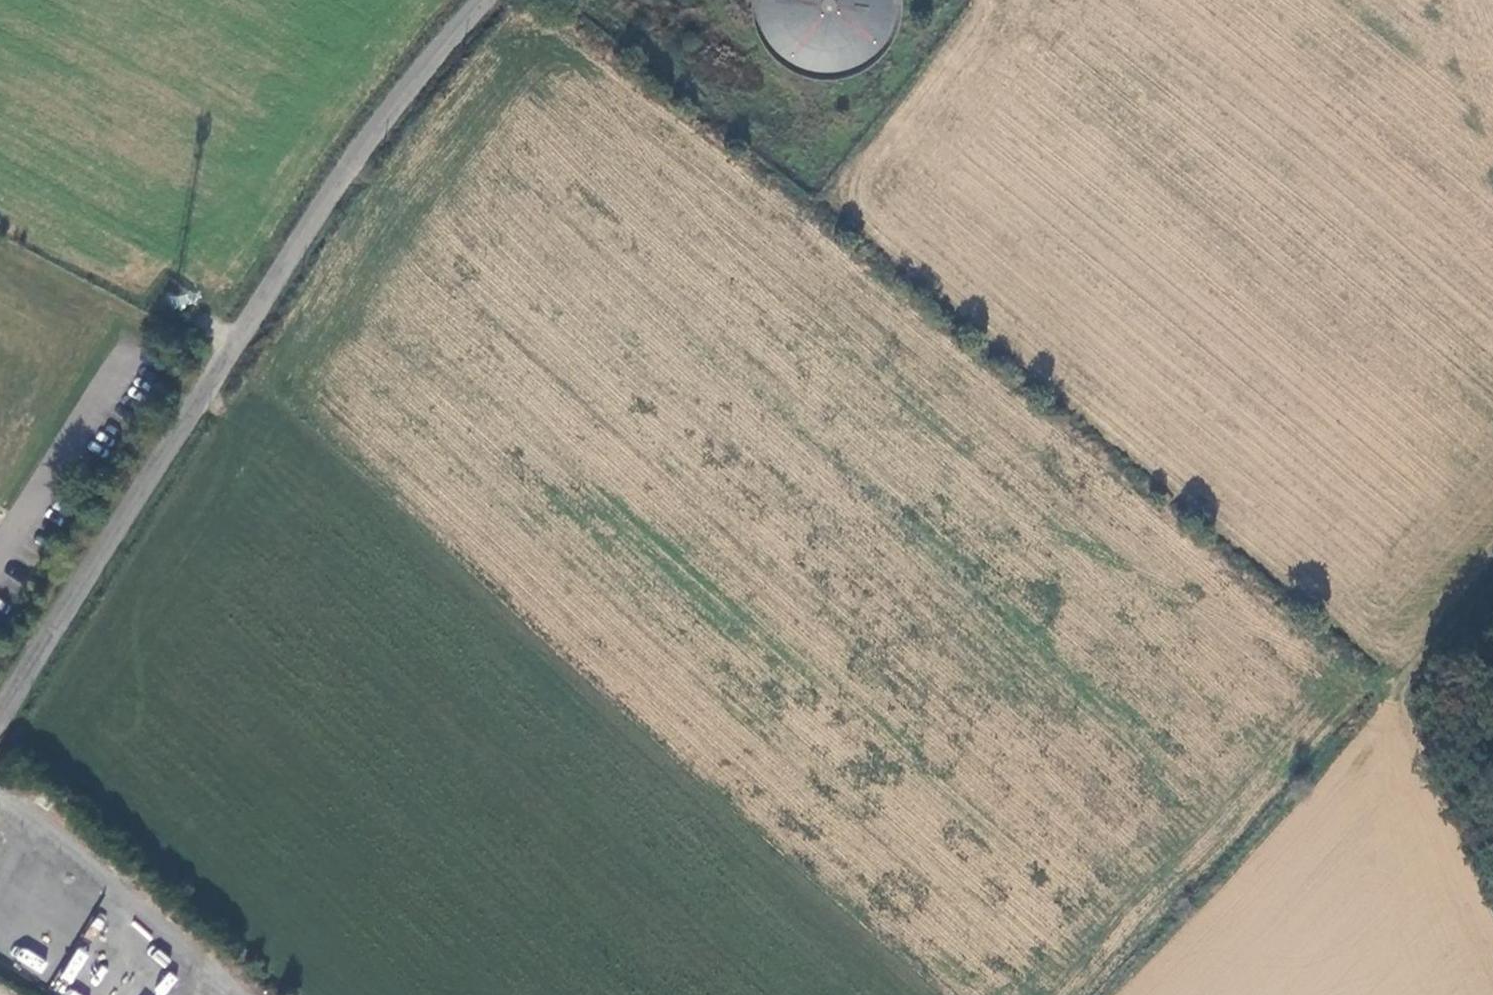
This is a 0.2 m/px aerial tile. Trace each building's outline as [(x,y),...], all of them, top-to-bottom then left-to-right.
[(888,41),(895,19),(889,0),(869,0),(869,3),(861,0),(854,0),(855,4),(829,12),(825,26),(815,22),(808,0),(764,0),(756,25),(787,62),(825,74),(863,61),(888,41)]
